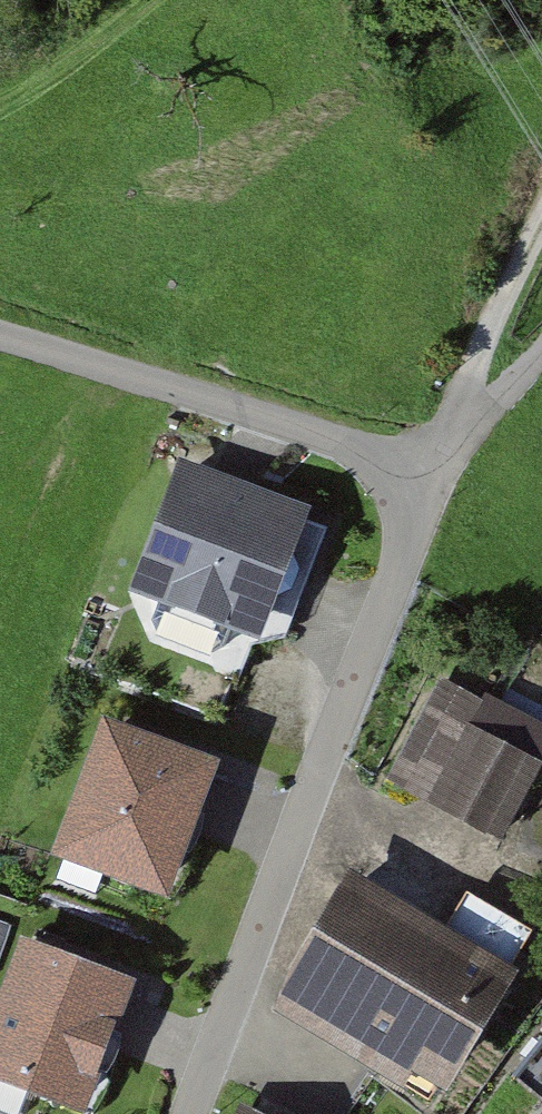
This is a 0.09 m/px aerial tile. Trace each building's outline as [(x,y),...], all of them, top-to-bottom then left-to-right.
[(321,515),(188,462),(138,590),(271,643),(321,515)] [(452,677),(396,787),(516,849),(541,797),(541,766),(540,765),(541,761),(541,723),(452,677)] [(219,769),(109,725),(56,856),(165,901),(206,801),(219,769)] [(525,979),(361,880),(280,1013),(444,1112),(525,979)] [(30,957),(0,1037),(0,1084),(80,1113),(87,1113),(121,1024),(132,994),(30,957)]
